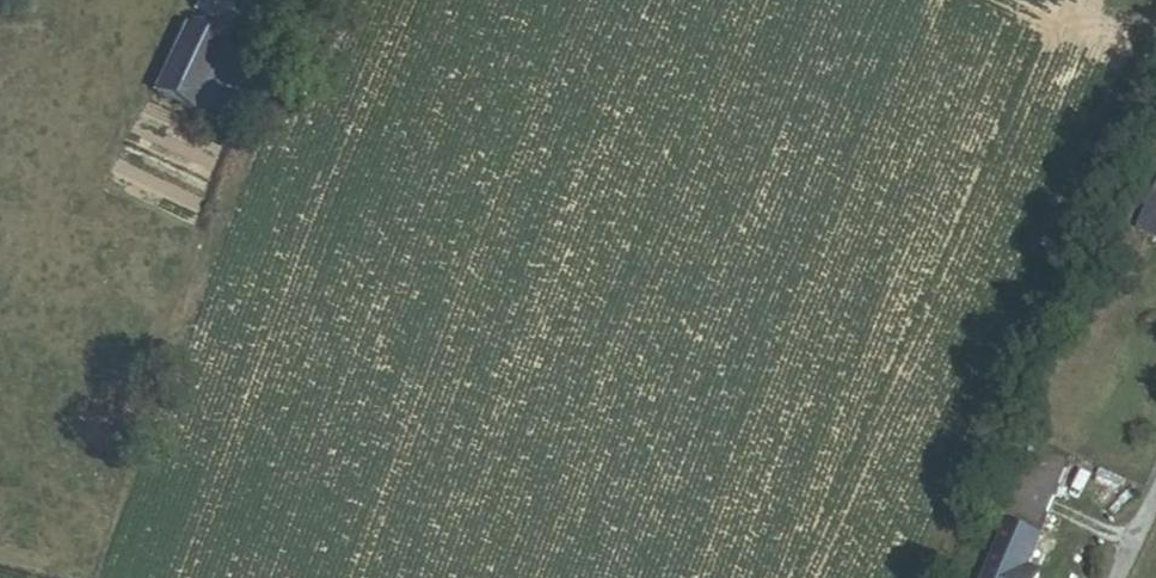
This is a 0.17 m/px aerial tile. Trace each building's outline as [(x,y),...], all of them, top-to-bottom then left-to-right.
[(164,135),(200,152),(229,88),(194,71),(164,135)] [(200,152),(239,170),(269,106),(229,88),(200,152)] [(1155,239),(1155,184),(1135,229),(1155,239)] [(1039,541),(1069,471),(1038,458),(1008,528),(1039,541)] [(1008,528),(986,577),(1033,577),(1024,574),(1039,541),(1008,528)]
